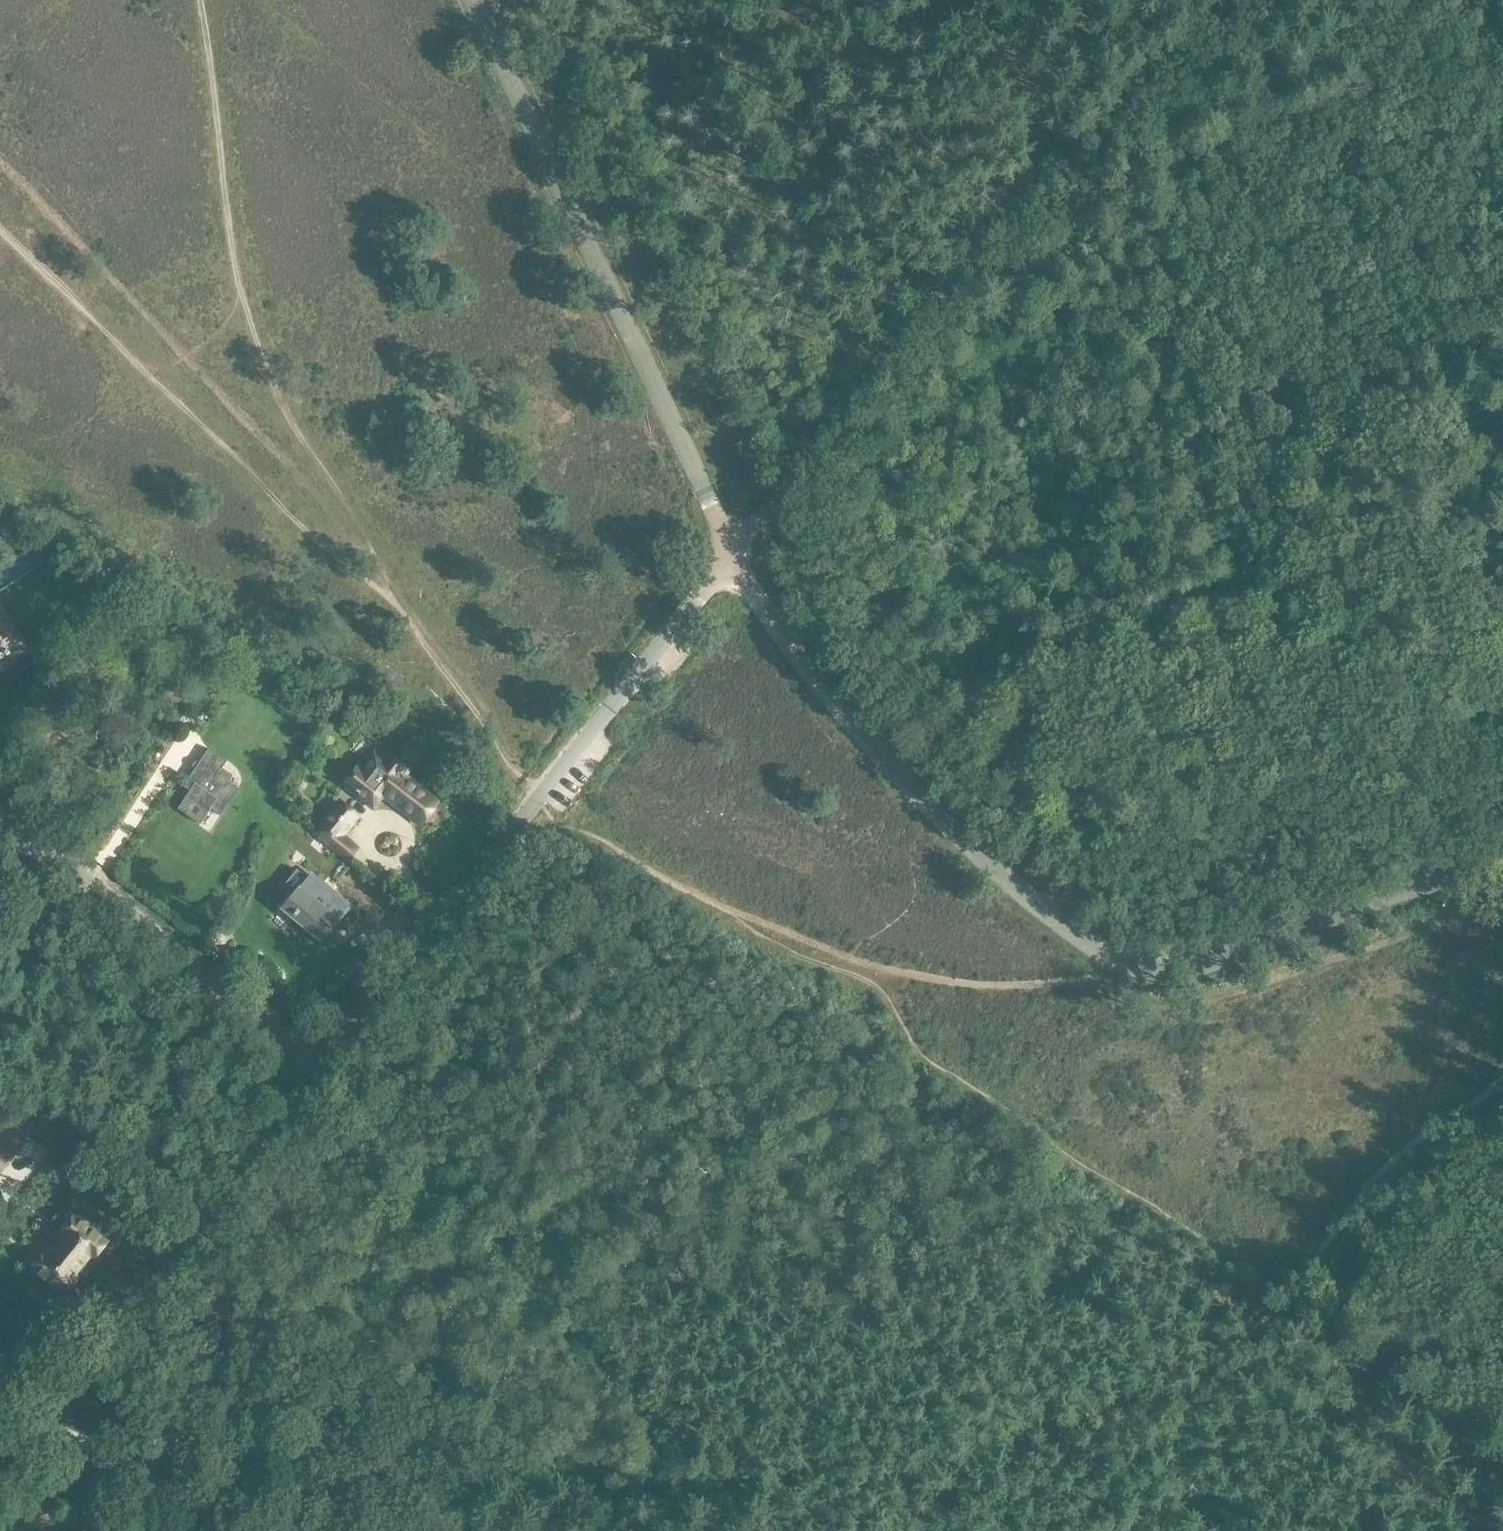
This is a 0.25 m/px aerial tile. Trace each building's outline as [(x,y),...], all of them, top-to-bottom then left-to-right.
[(4,652),(6,655),(24,643),(0,607),(0,655),(4,652)] [(177,808),(199,823),(209,808),(219,815),(237,788),(227,781),(231,774),(221,767),(226,760),(207,747),(198,761),(198,760),(197,760),(195,760),(194,760),(193,761),(192,762),(191,764),(191,765),(192,766),(192,768),(193,768),(200,773),(177,808)] [(352,780),(347,786),(372,805),(382,793),(420,822),(435,801),(406,779),(409,776),(403,772),(405,769),(387,756),(385,759),(374,750),(360,769),(356,770),(351,776),(352,780)] [(347,858),(355,848),(340,835),(356,816),(339,802),(315,831),(347,858)] [(309,874),(280,908),(319,940),(338,916),(340,917),(349,907),(309,874)] [(106,1240),(73,1214),(30,1267),(63,1293),(77,1277),(73,1274),(90,1254),(93,1257),(106,1240)]
